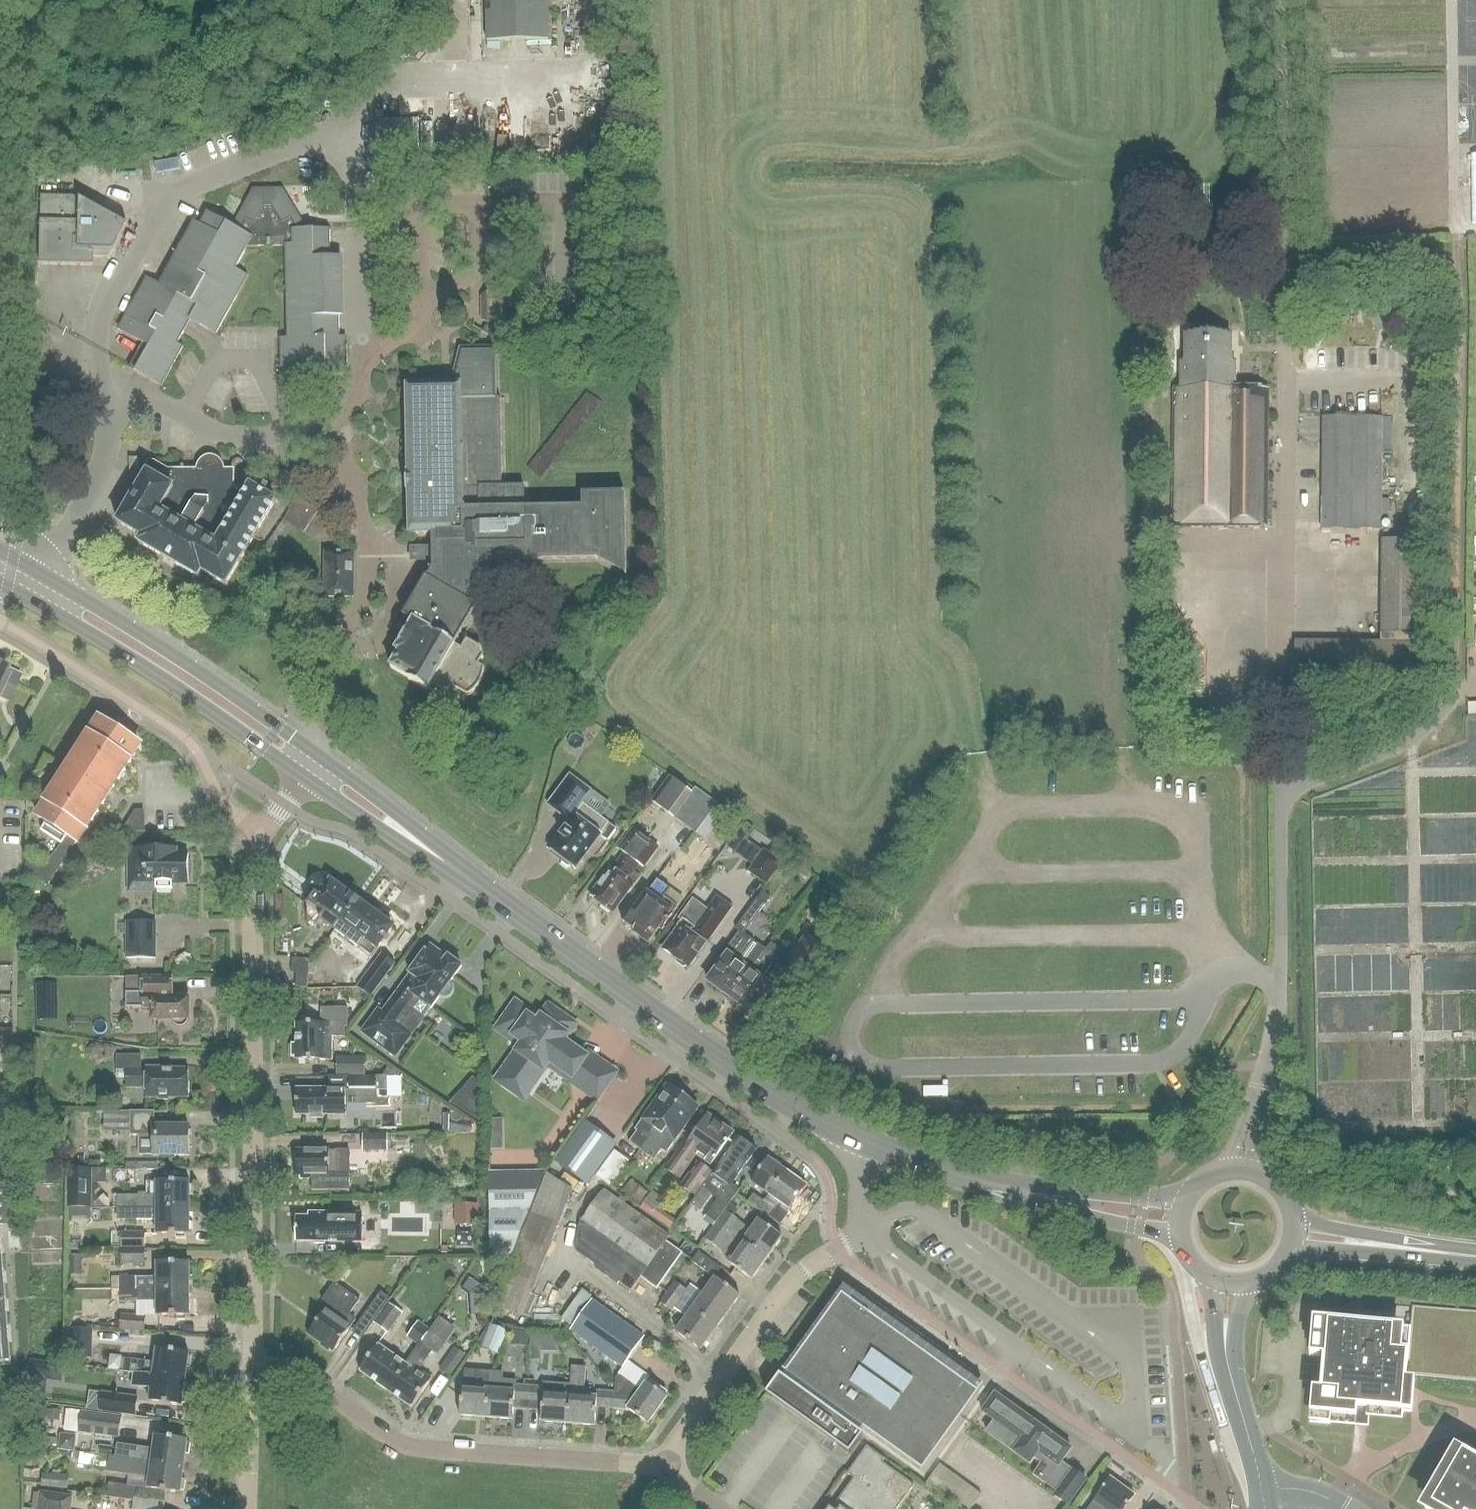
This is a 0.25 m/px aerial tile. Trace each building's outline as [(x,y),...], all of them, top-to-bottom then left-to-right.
[(547,0),(485,0),(486,42),(548,42),(547,0)] [(183,156),(160,159),(161,170),(184,167),(183,156)] [(330,258),(328,229),(306,230),(282,188),(252,189),(232,227),(206,212),(199,225),(193,222),(159,284),(146,278),(117,330),(142,344),(128,368),(161,387),(184,348),(177,344),(189,321),(215,334),(246,275),(235,269),(247,247),(285,245),(287,338),(280,338),(280,369),(326,369),(327,374),(346,374),(345,344),(338,344),(338,317),(338,316),(337,258),(330,258)] [(112,249),(125,226),(73,197),(40,196),(38,265),(93,266),(93,249),(112,249)] [(480,296),(480,319),(480,320),(487,324),(482,332),(493,339),(520,322),(520,291),(495,277),(487,283),(487,292),(480,296)] [(1266,527),(1268,389),(1235,387),(1235,371),(1235,363),(1231,363),(1230,338),(1185,336),(1183,362),(1180,363),(1180,371),(1180,390),(1174,390),(1174,528),(1264,528),(1264,527),(1266,527)] [(501,399),(496,399),(493,349),(459,350),(451,387),(406,387),(409,535),(434,534),(434,543),(423,550),(423,563),(438,572),(433,580),(425,577),(401,617),(411,622),(394,651),(398,654),(390,668),(428,690),(431,685),(446,693),(450,687),(467,697),(469,695),(476,689),(479,685),(480,682),(483,673),(483,669),(478,666),(481,659),(482,659),(480,647),(478,647),(465,640),(460,649),(453,644),(474,605),(472,604),(475,598),(479,600),(500,561),(597,560),(624,576),(624,577),(625,577),(624,495),(581,496),(581,510),(524,511),(524,487),(501,487),(500,400),(501,400),(501,399)] [(1321,529),(1381,530),(1382,418),(1322,417),(1321,529)] [(167,470),(161,466),(154,462),(145,462),(146,474),(117,524),(141,538),(138,544),(198,579),(201,573),(226,587),(276,501),(248,485),(243,495),(234,489),(233,470),(224,470),(224,469),(222,465),(220,462),(218,460),(216,459),(213,457),(211,457),(208,457),(205,457),(202,459),(200,460),(199,462),(197,464),(196,466),(195,470),(167,470)] [(283,520),(302,534),(318,511),(297,496),(283,520)] [(323,597),(352,598),(353,554),(324,553),(323,597)] [(1421,643),(1381,642),(1295,640),(1295,682),(1420,684),(1421,643)] [(0,666),(0,694),(10,698),(18,681),(5,674),(7,669),(0,666)] [(41,831),(62,845),(71,851),(76,843),(77,843),(140,746),(100,719),(37,817),(46,823),(41,831)] [(547,803),(571,820),(549,850),(561,859),(562,863),(568,867),(572,866),(575,869),(600,836),(607,841),(616,829),(580,803),(590,790),(569,774),(547,803)] [(684,825),(699,805),(703,799),(693,792),(692,793),(669,776),(651,801),(684,825)] [(699,805),(684,825),(695,834),(710,814),(699,805)] [(122,833),(144,833),(144,811),(135,811),(122,831),(122,833)] [(617,849),(623,854),(612,870),(611,868),(590,897),(594,900),(607,910),(611,913),(638,875),(633,872),(638,865),(643,868),(658,847),(632,828),(617,849)] [(67,857),(71,851),(62,845),(58,851),(67,857)] [(128,849),(129,880),(129,892),(157,892),(157,889),(173,889),(173,883),(189,883),(189,856),(176,856),(176,849),(128,849)] [(782,862),(764,849),(748,872),(766,885),(782,862)] [(54,857),(63,862),(67,857),(58,851),(54,857)] [(50,862),(60,868),(63,862),(54,857),(50,862)] [(25,871),(39,880),(43,874),(44,872),(28,861),(25,871)] [(47,868),(56,874),(60,868),(50,862),(47,868)] [(47,868),(44,872),(43,874),(52,880),(56,874),(47,868)] [(43,874),(39,880),(48,886),(52,880),(43,874)] [(325,923),(335,930),(346,914),(349,917),(359,903),(325,879),(324,880),(321,878),(316,879),(312,884),(313,890),(316,892),(306,904),(307,919),(321,928),(325,923)] [(676,907),(682,899),(657,880),(650,889),(647,886),(644,890),(642,889),(631,904),(635,907),(632,915),(623,926),(632,932),(633,931),(647,942),(658,926),(662,928),(663,927),(677,908),(676,907)] [(682,920),(681,921),(679,923),(679,924),(660,950),(688,969),(697,957),(698,958),(700,954),(706,945),(705,945),(706,943),(731,908),(717,898),(704,916),(688,905),(679,918),(682,920)] [(765,905),(757,899),(751,907),(759,913),(765,905)] [(346,914),(335,930),(371,957),(392,927),(390,926),(391,924),(391,923),(391,921),(390,920),(389,918),(388,917),(387,916),(386,915),(385,915),(383,914),(382,914),(381,914),(379,915),(378,915),(377,916),(359,903),(349,917),(346,914)] [(125,922),(125,924),(125,958),(156,959),(156,922),(125,922)] [(721,994),(728,1000),(757,961),(765,949),(740,931),(724,953),(727,955),(707,982),(720,992),(721,994)] [(761,980),(752,973),(760,963),(757,961),(728,1000),(736,1006),(738,1005),(752,1016),(772,989),(775,991),(792,968),(803,976),(822,951),(804,937),(789,958),(781,953),(761,980)] [(396,1057),(412,1035),(424,1018),(423,1017),(429,1008),(431,1009),(439,998),(441,999),(442,1000),(444,1000),(446,1000),(448,999),(450,999),(451,998),(452,996),(453,995),(454,994),(454,993),(454,991),(454,989),(454,987),(452,985),(451,984),(450,983),(462,967),(449,958),(447,958),(431,947),(410,974),(413,976),(396,997),(394,996),(382,1012),(379,1010),(362,1033),(396,1057)] [(381,954),(356,988),(370,998),(395,964),(381,954)] [(307,988),(309,960),(292,958),(291,973),(296,974),(295,987),(307,988)] [(188,993),(172,993),(172,979),(126,979),(127,1007),(152,1007),(153,1019),(173,1019),(175,1025),(180,1027),(184,1026),(186,1024),(188,1018),(188,993)] [(524,1042),(505,1068),(528,1085),(546,1059),(566,1073),(564,1077),(595,1099),(611,1076),(581,1054),(580,1055),(560,1041),(570,1027),(547,1010),(537,1024),(525,1015),(525,1014),(514,1006),(498,1029),(509,1037),(511,1033),(524,1042)] [(331,1061),(332,1037),(346,1037),(346,1025),(333,1025),(333,1024),(296,1024),(296,1044),(292,1045),(292,1058),(295,1058),(296,1061),(331,1061)] [(117,1071),(126,1070),(126,1088),(146,1087),(146,1098),(188,1098),(188,1069),(172,1069),(172,1067),(146,1067),(146,1069),(142,1069),(142,1056),(117,1056),(117,1071)] [(365,1077),(365,1057),(338,1057),(338,1077),(365,1077)] [(295,1089),(295,1115),(310,1115),(310,1118),(322,1118),(322,1115),(346,1116),(346,1104),(375,1104),(375,1077),(349,1077),(349,1089),(295,1089)] [(472,1077),(449,1103),(480,1122),(480,1084),(472,1077)] [(639,1151),(678,1095),(666,1086),(634,1130),(638,1132),(630,1144),(639,1151)] [(665,1153),(673,1143),(697,1109),(678,1095),(639,1151),(653,1160),(661,1150),(665,1153)] [(131,1131),(131,1112),(117,1112),(117,1131),(131,1131)] [(189,1156),(189,1126),(154,1126),(154,1112),(131,1112),(131,1131),(131,1135),(138,1135),(138,1155),(153,1155),(153,1156),(189,1156)] [(508,1144),(507,1116),(494,1116),(495,1145),(508,1144)] [(691,1132),(669,1163),(665,1169),(679,1179),(696,1156),(709,1165),(732,1133),(707,1116),(694,1134),(691,1132)] [(43,1156),(65,1157),(65,1123),(43,1123),(43,1156)] [(585,1125),(558,1163),(585,1183),(612,1145),(614,1147),(615,1146),(584,1123),(583,1124),(585,1125)] [(387,1151),(387,1133),(363,1134),(363,1152),(387,1151)] [(738,1137),(690,1205),(700,1212),(711,1196),(717,1200),(713,1205),(723,1213),(739,1189),(732,1184),(756,1150),(738,1137)] [(296,1151),(296,1176),(300,1176),(300,1179),(312,1179),(312,1191),(349,1190),(349,1150),(296,1151)] [(615,1151),(597,1176),(612,1187),(630,1162),(615,1151)] [(769,1195),(786,1172),(768,1159),(751,1181),(769,1195)] [(679,1186),(695,1197),(712,1173),(697,1162),(679,1186)] [(67,1168),(67,1208),(91,1208),(91,1183),(106,1183),(106,1169),(67,1168)] [(770,1218),(781,1203),(789,1209),(805,1186),(786,1172),(769,1195),(770,1195),(764,1202),(759,1210),(770,1218)] [(546,1174),(494,1307),(518,1316),(567,1188),(566,1188),(546,1174)] [(543,1177),(489,1177),(490,1249),(493,1249),(493,1260),(510,1260),(543,1177)] [(622,1191),(639,1203),(647,1192),(630,1180),(622,1191)] [(156,1182),(156,1196),(117,1196),(117,1208),(189,1208),(189,1195),(193,1195),(193,1185),(189,1185),(189,1182),(156,1182)] [(12,1185),(0,1185),(0,1225),(11,1225),(12,1185)] [(603,1190),(579,1224),(576,1252),(596,1267),(595,1268),(618,1284),(619,1282),(631,1291),(641,1278),(657,1289),(682,1254),(665,1242),(669,1236),(603,1190)] [(641,1205),(654,1214),(663,1200),(650,1192),(641,1205)] [(476,1202),(460,1202),(460,1224),(476,1224),(476,1202)] [(117,1220),(156,1220),(156,1235),(175,1235),(175,1238),(185,1238),(185,1235),(189,1235),(189,1208),(117,1208),(117,1220)] [(725,1211),(717,1223),(766,1258),(781,1238),(757,1220),(750,1230),(739,1222),(740,1221),(725,1211)] [(296,1217),(296,1241),(314,1242),(314,1244),(324,1244),(324,1242),(329,1242),(329,1239),(362,1240),(362,1214),(308,1213),(308,1217),(296,1217)] [(717,1223),(705,1240),(720,1250),(727,1263),(750,1280),(766,1258),(717,1223)] [(121,1249),(144,1249),(144,1232),(121,1232),(121,1249)] [(10,1361),(0,1235),(0,1362),(10,1361)] [(144,1264),(144,1249),(121,1249),(121,1264),(144,1264)] [(698,1252),(691,1262),(711,1276),(718,1266),(698,1252)] [(68,1275),(81,1275),(81,1256),(68,1256),(68,1275)] [(193,1266),(189,1266),(189,1262),(157,1263),(157,1277),(113,1278),(113,1289),(190,1289),(189,1276),(193,1276),(193,1266)] [(675,1282),(667,1293),(716,1328),(739,1296),(714,1278),(696,1303),(683,1294),(686,1290),(675,1282)] [(327,1350),(330,1349),(333,1352),(356,1320),(349,1315),(360,1300),(335,1282),(323,1300),(329,1304),(308,1334),(322,1343),(322,1346),(327,1350)] [(862,1429),(921,1472),(983,1387),(882,1315),(843,1286),(764,1395),(849,1455),(862,1435),(859,1433),(862,1429)] [(157,1316),(176,1316),(176,1320),(186,1320),(186,1316),(190,1316),(190,1289),(113,1289),(113,1290),(112,1290),(112,1302),(157,1302),(157,1316)] [(674,1309),(685,1317),(674,1332),(699,1350),(716,1328),(667,1293),(660,1302),(672,1311),(674,1309)] [(379,1296),(352,1333),(361,1339),(388,1303),(379,1296)] [(622,1366),(642,1338),(590,1301),(570,1329),(622,1366)] [(374,1324),(387,1334),(402,1313),(389,1304),(374,1324)] [(1314,1355),(1323,1356),(1320,1389),(1317,1414),(1355,1417),(1355,1409),(1403,1413),(1406,1375),(1475,1381),(1475,1311),(1411,1306),(1410,1326),(1318,1318),(1314,1355)] [(144,1332),(145,1316),(120,1314),(119,1330),(144,1332)] [(400,1377),(390,1392),(411,1407),(431,1379),(418,1369),(432,1350),(439,1355),(455,1331),(437,1318),(429,1330),(429,1331),(419,1346),(405,1364),(406,1364),(398,1376),(400,1377)] [(493,1320),(482,1349),(498,1355),(509,1326),(493,1320)] [(419,1346),(429,1331),(418,1322),(407,1337),(419,1346)] [(68,1357),(92,1358),(93,1329),(69,1328),(68,1357)] [(406,1364),(405,1364),(378,1345),(360,1370),(390,1392),(400,1377),(398,1376),(406,1364)] [(450,1377),(465,1355),(454,1347),(439,1369),(450,1377)] [(121,1372),(133,1373),(186,1380),(188,1366),(190,1367),(192,1357),(189,1356),(189,1353),(157,1348),(155,1363),(123,1359),(121,1372)] [(31,1361),(26,1400),(42,1402),(45,1379),(47,1363),(31,1361)] [(461,1387),(459,1415),(487,1417),(490,1372),(465,1370),(463,1387),(461,1387)] [(529,1386),(516,1385),(516,1380),(502,1379),(503,1373),(490,1372),(487,1417),(512,1418),(513,1409),(528,1410),(529,1386)] [(133,1373),(131,1387),(151,1390),(149,1401),(182,1406),(182,1403),(185,1403),(186,1393),(184,1392),(186,1380),(133,1373)] [(597,1396),(581,1395),(582,1374),(570,1373),(569,1386),(570,1386),(568,1422),(594,1424),(596,1406),(610,1407),(611,1392),(597,1391),(597,1396)] [(616,1377),(613,1408),(628,1409),(647,1423),(667,1397),(646,1382),(640,1390),(620,1375),(616,1377)] [(562,1385),(561,1394),(544,1393),(544,1387),(529,1386),(528,1410),(543,1411),(542,1421),(568,1422),(570,1386),(569,1386),(562,1385)] [(138,1397),(101,1392),(98,1412),(135,1417),(138,1397)] [(986,1433),(1029,1464),(1033,1459),(1040,1464),(1032,1475),(1045,1485),(1061,1463),(1070,1449),(994,1394),(981,1412),(994,1422),(986,1433)] [(81,1412),(78,1433),(118,1438),(121,1416),(81,1412)] [(190,1443),(187,1443),(187,1440),(155,1435),(153,1449),(117,1444),(115,1456),(184,1465),(185,1453),(188,1453),(190,1443)] [(913,1486),(882,1463),(884,1460),(866,1446),(846,1474),(852,1478),(835,1501),(841,1506),(839,1508),(897,1508),(913,1486)] [(1429,1504),(1437,1508),(1475,1508),(1475,1458),(1461,1449),(1429,1504)] [(180,1493),(180,1490),(184,1490),(185,1480),(182,1479),(184,1465),(115,1456),(109,1455),(107,1472),(149,1477),(148,1488),(109,1483),(107,1497),(134,1501),(134,1498),(165,1503),(166,1491),(180,1493)] [(1054,1496),(1067,1506),(1085,1480),(1061,1463),(1045,1485),(1056,1493),(1054,1496)] [(68,1477),(42,1474),(41,1486),(67,1489),(68,1477)] [(1134,1496),(1109,1479),(1091,1504),(1088,1508),(1125,1508),(1134,1496)] [(39,1492),(37,1508),(71,1508),(72,1497),(39,1492)]
